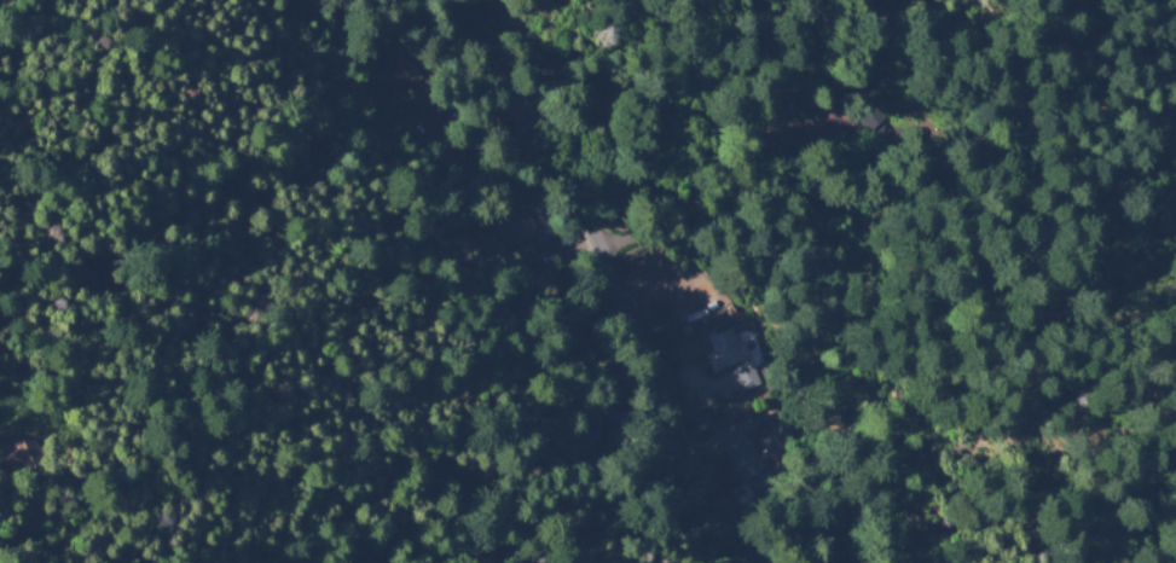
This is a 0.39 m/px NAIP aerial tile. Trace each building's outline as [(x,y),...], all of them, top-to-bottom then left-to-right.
[(884,157),(869,143),(876,134),(863,122),(877,108),(891,121),(899,112),(914,127),(884,157)] [(714,373),(706,352),(713,348),(709,338),(732,329),(738,344),(743,342),(749,359),(714,373)] [(743,393),(735,376),(754,366),(761,384),(743,393)] [(11,482),(0,454),(0,450),(34,436),(46,468),(11,482)]
